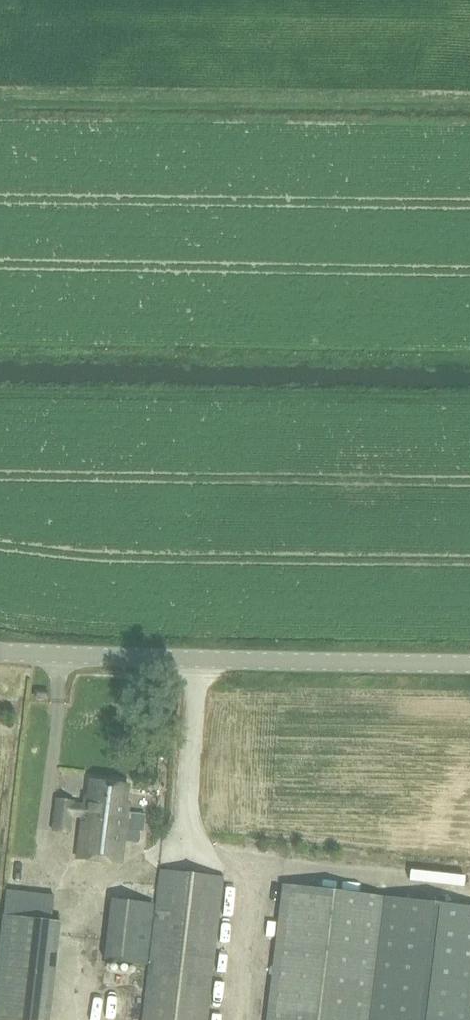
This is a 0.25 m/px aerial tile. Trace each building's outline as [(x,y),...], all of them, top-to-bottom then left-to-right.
[(84,802),(82,818),(78,857),(121,862),(123,841),(127,812),(128,802),(126,802),(128,785),(87,780),(84,802)] [(72,817),(82,818),(84,802),(74,800),(75,799),(55,798),(51,830),(69,833),(72,817)] [(127,812),(123,841),(139,843),(141,830),(143,831),(145,814),(127,812)] [(32,887),(38,850),(6,845),(1,882),(32,887)] [(223,876),(160,869),(142,1019),(206,1019),(223,876)] [(382,896),(282,884),(266,1019),(367,1019),(382,896)] [(51,914),(54,895),(4,890),(2,908),(0,927),(0,1019),(1,1019),(48,1019),(59,920),(60,915),(51,914)] [(382,896),(367,1019),(469,1019),(469,906),(382,896)] [(154,902),(110,897),(103,960),(146,964),(154,902)]
